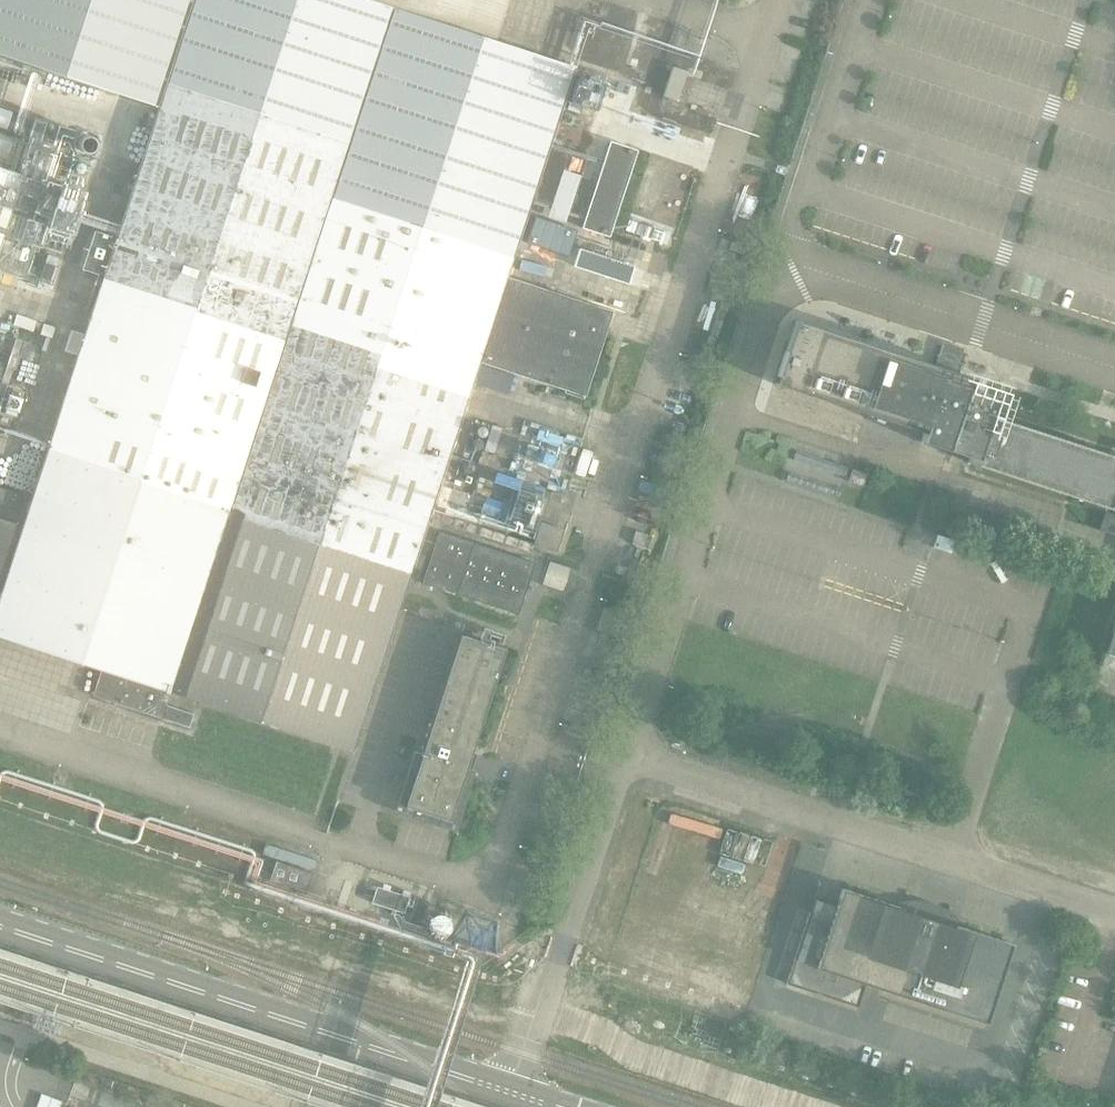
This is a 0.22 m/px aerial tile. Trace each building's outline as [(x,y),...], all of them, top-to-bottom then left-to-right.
[(102,667),(93,696),(190,728),(194,714),(167,705),(171,693),(320,739),(352,749),(419,555),(434,509),(473,388),(481,364),(513,374),(539,382),(568,392),(585,397),(612,312),(508,278),(533,200),(553,207),(553,206),(570,155),(549,148),(575,68),(563,64),(496,42),(371,1),(368,0),(193,0),(189,12),(158,106),(147,143),(116,238),(105,273),(32,497),(0,487),(0,635),(102,667)] [(158,106),(189,12),(193,0),(0,0),(0,55),(158,106)] [(673,67),(663,96),(678,101),(688,72),(673,67)] [(610,237),(639,150),(610,141),(581,228),(610,237)] [(534,252),(529,272),(563,280),(568,260),(534,252)] [(992,416),(998,397),(971,389),(975,379),(956,373),(964,348),(943,342),(935,366),(796,321),(775,384),(925,432),(922,442),(970,457),(968,463),(1106,508),(1099,530),(1114,535),(1114,456),(992,416)] [(19,410),(24,393),(9,389),(3,404),(19,410)] [(853,469),(849,481),(864,486),(867,474),(853,469)] [(534,543),(559,551),(565,529),(541,521),(534,543)] [(535,561),(441,531),(424,584),(519,614),(535,561)] [(563,592),(571,568),(550,561),(542,585),(563,592)] [(467,770),(505,650),(461,636),(423,755),(414,753),(395,812),(455,832),(475,772),(467,770)] [(314,873),(276,861),(270,880),(308,892),(314,873)] [(371,903),(404,913),(410,897),(377,886),(371,903)] [(1014,944),(957,925),(954,932),(897,914),(899,907),(842,888),(831,922),(810,915),(811,913),(809,912),(786,984),(858,1007),(866,984),(988,1024),(1014,944)] [(423,924),(431,901),(418,897),(411,920),(423,924)] [(466,925),(466,924),(465,920),(462,916),(459,914),(454,913),(450,914),(448,917),(446,920),(445,924),(446,928),(448,931),(451,933),(455,934),(460,934),(462,932),(465,929),(466,925)]
